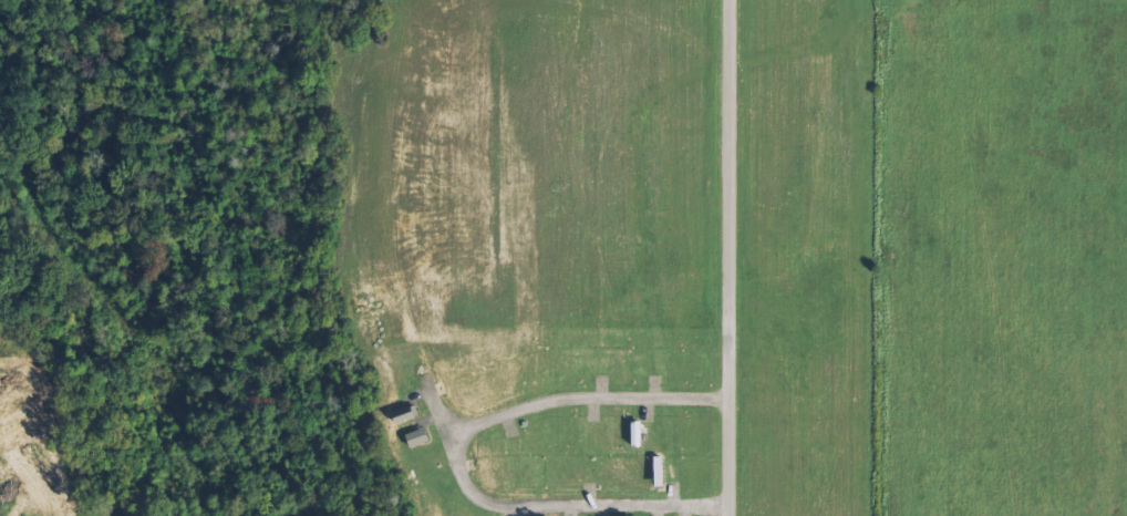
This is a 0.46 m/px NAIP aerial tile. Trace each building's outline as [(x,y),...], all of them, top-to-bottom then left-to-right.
[(399,424),(420,416),(415,405),(394,413),(399,424)] [(408,435),(413,448),(432,441),(427,428),(408,435)]
